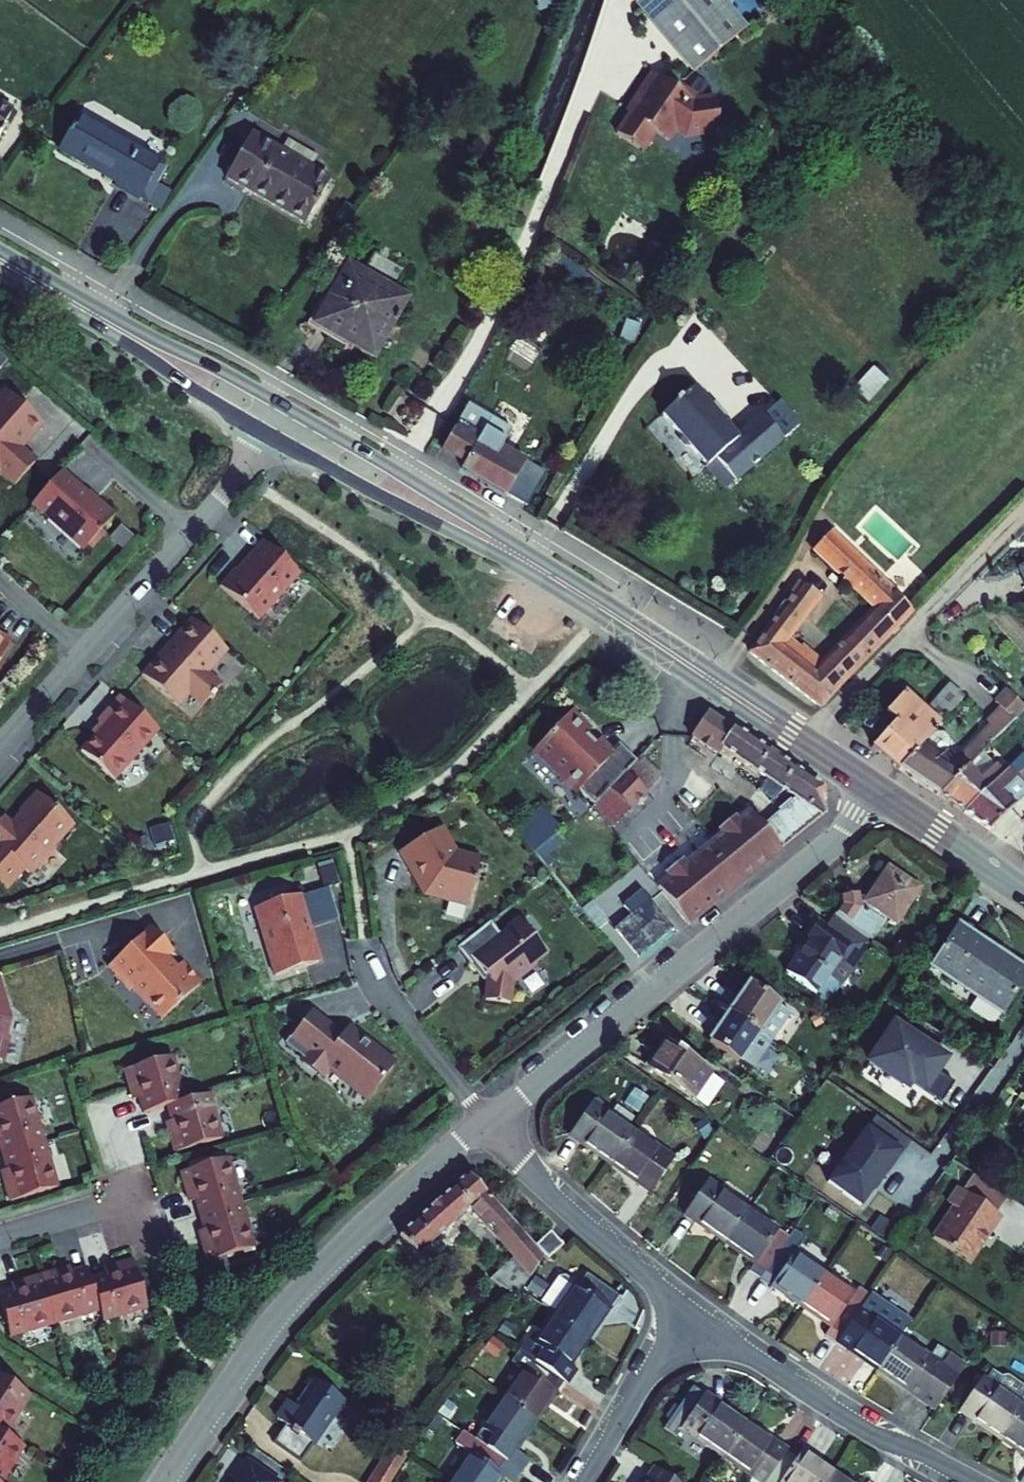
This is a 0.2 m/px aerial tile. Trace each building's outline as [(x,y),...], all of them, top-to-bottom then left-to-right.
[(631,2),(690,71),(742,28),(718,0),(633,0),(631,2)] [(636,98),(613,132),(640,150),(652,130),(665,139),(672,129),(682,135),(716,130),(711,96),(697,98),(675,83),(673,87),(648,72),(633,96),(636,98)] [(16,119),(0,110),(0,149),(16,119)] [(74,126),(55,158),(114,190),(111,196),(134,209),(139,200),(148,205),(158,188),(149,183),(156,171),(74,126)] [(288,169),(259,150),(234,188),(297,230),(322,192),(317,188),(325,177),(296,157),(288,169)] [(177,199),(158,188),(148,205),(165,216),(177,199)] [(410,317),(350,281),(315,339),(374,375),(410,317)] [(737,446),(721,426),(710,413),(695,394),(664,420),(680,439),(679,445),(684,451),(690,451),(708,473),(716,466),(735,487),(784,447),(764,423),(737,446)] [(11,485),(43,450),(37,446),(52,430),(30,410),(18,424),(14,428),(3,417),(6,414),(0,408),(0,475),(11,485)] [(716,408),(710,413),(721,426),(728,421),(716,408)] [(512,439),(468,413),(442,460),(465,473),(462,479),(528,516),(547,483),(502,458),(512,439)] [(18,424),(6,414),(3,417),(14,428),(18,424)] [(716,466),(708,473),(726,495),(735,487),(716,466)] [(61,469),(32,502),(83,548),(87,543),(100,528),(114,513),(97,497),(94,499),(61,469)] [(100,528),(87,543),(92,547),(105,532),(100,528)] [(238,566),(223,583),(261,617),(303,571),(266,538),(247,558),(250,561),(242,569),(238,566)] [(806,591),(758,656),(756,658),(827,711),(921,617),(835,538),(818,555),(881,615),(830,667),(817,656),(808,666),(789,651),(824,605),(806,591)] [(247,558),(239,567),(242,569),(250,561),(247,558)] [(229,649),(193,616),(173,638),(176,641),(164,654),(162,652),(143,673),(179,705),(190,692),(203,704),(222,684),(209,671),(229,649)] [(10,643),(0,637),(0,661),(10,643)] [(173,638),(161,651),(162,652),(164,654),(176,641),(173,638)] [(956,687),(932,713),(928,716),(906,727),(904,724),(879,750),(903,770),(927,745),(969,700),(956,687)] [(159,729),(121,695),(98,721),(103,726),(81,750),(114,780),(159,729)] [(928,716),(932,713),(914,695),(894,715),(904,724),(906,727),(928,716)] [(610,793),(653,750),(636,733),(627,742),(615,729),(613,731),(604,723),(608,719),(589,699),(552,735),(580,762),(578,764),(593,780),(595,778),(610,793)] [(765,799),(674,875),(706,913),(839,802),(838,775),(724,700),(706,726),(733,744),(738,737),(811,786),(778,814),(765,799)] [(944,759),(927,745),(903,770),(942,798),(967,775),(972,770),(1021,723),(1012,714),(961,763),(949,754),(944,759)] [(881,715),(870,727),(881,737),(893,725),(881,715)] [(610,793),(608,794),(628,815),(678,766),(658,746),(653,750),(610,793)] [(942,798),(964,815),(1001,779),(993,772),(979,784),(967,775),(942,798)] [(964,815),(990,833),(1023,800),(1023,794),(1006,774),(1001,779),(964,815)] [(3,890),(22,870),(26,874),(35,864),(38,867),(54,849),(51,846),(71,824),(35,792),(17,812),(20,815),(10,826),(0,818),(0,888),(3,890)] [(540,851),(565,827),(544,804),(519,828),(540,851)] [(458,819),(418,841),(427,857),(431,858),(435,867),(433,868),(440,880),(461,886),(465,891),(485,897),(498,847),(469,839),(458,819)] [(340,882),(334,863),(320,867),(325,886),(340,882)] [(847,906),(839,918),(872,942),(886,923),(882,920),(887,914),(902,925),(926,894),(894,870),(873,900),(869,897),(864,898),(863,894),(845,899),(847,906)] [(648,905),(632,919),(654,946),(688,918),(657,880),(640,894),(648,905)] [(328,885),(297,895),(306,923),(337,914),(328,885)] [(608,892),(598,900),(615,921),(625,913),(608,892)] [(297,893),(254,906),(260,927),(257,927),(271,974),(303,964),(300,954),(314,950),(306,923),(297,895),(297,893)] [(251,907),(257,927),(260,927),(254,906),(251,907)] [(550,926),(536,909),(524,918),(525,920),(518,926),(508,912),(474,939),(487,955),(492,951),(505,968),(502,991),(528,993),(529,975),(553,956),(551,954),(566,942),(552,924),(550,926)] [(789,975),(831,1005),(875,944),(872,942),(836,916),(827,929),(820,924),(809,939),(813,942),(789,975)] [(151,925),(111,962),(118,969),(115,972),(137,995),(140,993),(163,1017),(202,981),(183,960),(177,965),(167,955),(173,949),(151,925)] [(1003,1022),(1023,991),(1023,976),(961,933),(932,974),(1003,1022)] [(314,950),(300,954),(303,964),(317,960),(314,950)] [(111,962),(108,965),(115,972),(118,969),(111,962)] [(3,1061),(9,1037),(7,1037),(11,1019),(0,982),(0,1061),(3,1061)] [(732,1014),(763,1036),(774,1042),(794,1013),(752,985),(732,1014)] [(356,1027),(326,1003),(302,1034),(321,1050),(318,1054),(334,1067),(343,1055),(385,1088),(410,1057),(362,1020),(356,1027)] [(763,1036),(732,1014),(712,1044),(753,1072),(774,1042),(763,1036)] [(952,1060),(894,1020),(882,1038),(889,1043),(874,1065),(912,1091),(916,1085),(947,1105),(959,1086),(942,1075),(952,1060)] [(677,1051),(667,1044),(652,1069),(695,1098),(711,1075),(685,1057),(688,1052),(680,1047),(677,1051)] [(138,1097),(143,1113),(167,1106),(185,1100),(172,1055),(123,1069),(132,1099),(138,1097)] [(185,1100),(167,1106),(172,1121),(166,1123),(174,1152),(223,1138),(209,1093),(185,1100)] [(2,1154),(45,1142),(31,1097),(0,1106),(0,1147),(2,1154)] [(642,1131),(600,1101),(577,1135),(617,1164),(642,1131)] [(915,1144),(881,1118),(832,1185),(865,1209),(878,1191),(880,1192),(915,1144)] [(681,1158),(642,1131),(617,1164),(657,1192),(681,1158)] [(45,1142),(2,1154),(7,1170),(1,1171),(10,1201),(58,1187),(45,1142)] [(193,1200),(198,1216),(241,1203),(227,1158),(179,1172),(187,1202),(193,1200)] [(475,1171),(404,1232),(422,1252),(475,1207),(522,1260),(491,1289),(511,1309),(549,1255),(540,1245),(475,1171)] [(968,1196),(963,1193),(952,1208),(958,1212),(937,1242),(974,1267),(996,1234),(995,1233),(1003,1220),(1001,1218),(1012,1201),(980,1179),(968,1196)] [(689,1215),(729,1244),(752,1211),(712,1182),(689,1215)] [(241,1203),(198,1216),(203,1231),(197,1233),(206,1263),(254,1248),(241,1203)] [(793,1240),(752,1211),(729,1244),(759,1265),(755,1270),(767,1278),(793,1240)] [(556,1230),(540,1245),(549,1255),(553,1260),(570,1245),(556,1230)] [(811,1237),(800,1230),(793,1240),(767,1278),(807,1306),(829,1274),(800,1253),(811,1237)] [(108,1275),(92,1280),(101,1312),(104,1322),(150,1309),(136,1261),(106,1270),(108,1275)] [(72,1268),(42,1276),(55,1324),(101,1312),(92,1280),(89,1269),(74,1274),(72,1268)] [(834,1335),(843,1342),(865,1309),(871,1301),(862,1295),(861,1296),(829,1274),(807,1306),(839,1328),(834,1335)] [(544,1303),(560,1314),(592,1336),(612,1308),(617,1311),(626,1298),(593,1275),(585,1286),(567,1275),(562,1276),(544,1303)] [(55,1324),(42,1276),(12,1285),(13,1290),(0,1294),(0,1301),(10,1337),(55,1324)] [(905,1337),(865,1309),(843,1342),(883,1369),(905,1337)] [(534,1337),(526,1349),(568,1378),(571,1379),(579,1367),(574,1363),(592,1336),(560,1314),(541,1342),(534,1337)] [(934,1358),(905,1337),(883,1369),(924,1397),(940,1408),(971,1366),(942,1346),(934,1358)] [(508,1397),(540,1419),(568,1378),(526,1349),(519,1360),(528,1367),(508,1397)] [(2,1367),(0,1370),(0,1422),(13,1431),(39,1391),(2,1367)] [(989,1377),(966,1411),(1006,1439),(1023,1413),(1023,1383),(1013,1376),(1006,1377),(1001,1385),(989,1377)] [(347,1398),(320,1378),(301,1404),(293,1398),(281,1415),(290,1422),(278,1439),(305,1457),(347,1398)] [(685,1428),(727,1459),(750,1425),(696,1387),(667,1428),(679,1436),(685,1428)] [(540,1419),(508,1397),(480,1438),(487,1442),(528,1469),(535,1457),(521,1448),(540,1419)] [(1006,1439),(1023,1451),(1023,1413),(1006,1439)] [(0,1422),(0,1479),(5,1481),(7,1481),(32,1443),(13,1431),(0,1422)] [(763,1465),(775,1473),(790,1452),(750,1425),(727,1459),(754,1479),(763,1465)] [(371,1481),(391,1481),(401,1468),(413,1450),(398,1440),(370,1481),(371,1481)] [(487,1442),(480,1454),(474,1450),(455,1480),(458,1481),(502,1481),(508,1474),(519,1481),(528,1469),(487,1442)] [(785,1481),(829,1481),(838,1469),(807,1447),(799,1459),(790,1452),(775,1473),(769,1481),(783,1481),(784,1481),(785,1481)] [(252,1460),(237,1481),(283,1481),(252,1460)] [(763,1465),(754,1479),(759,1481),(769,1481),(775,1473),(763,1465)] [(649,1481),(683,1481),(660,1466),(649,1481)] [(838,1469),(829,1481),(856,1481),(838,1469)]
